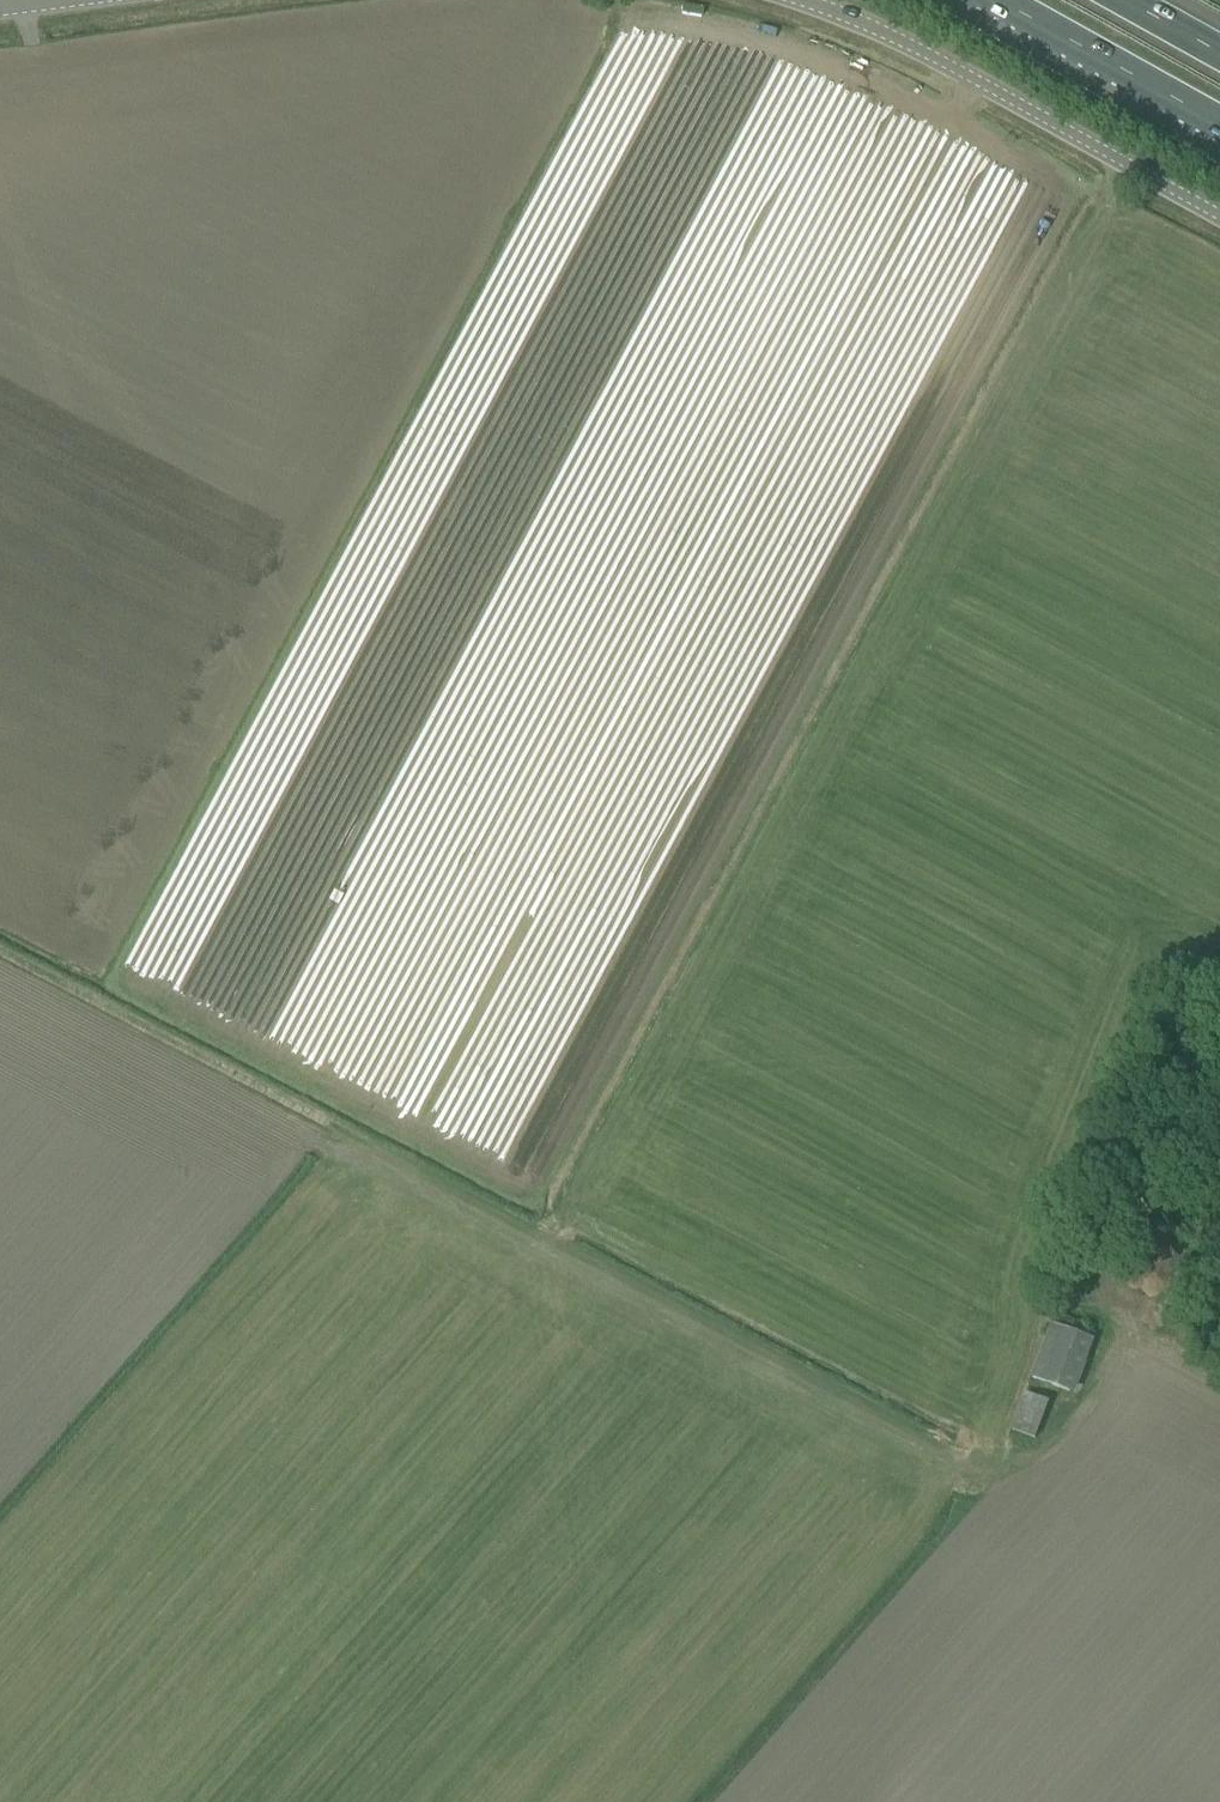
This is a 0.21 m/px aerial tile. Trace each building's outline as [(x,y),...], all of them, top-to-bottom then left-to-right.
[(1075,1394),(1095,1341),(1050,1325),(1031,1378),(1075,1394)] [(1036,1439),(1049,1402),(1025,1393),(1012,1431),(1036,1439)]
